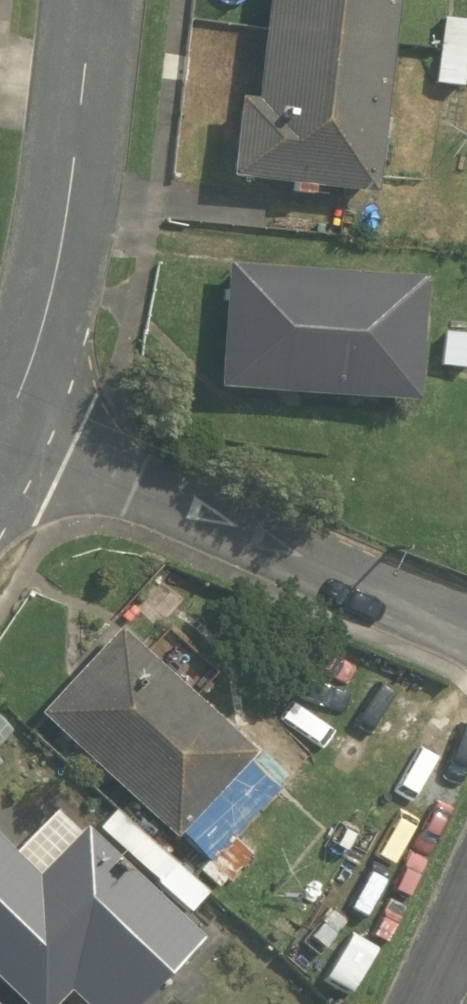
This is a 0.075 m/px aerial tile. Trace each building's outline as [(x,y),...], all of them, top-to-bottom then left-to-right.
[(381,0),(247,0),(228,179),(360,193),(381,0)] [(412,273),(225,263),(219,388),(406,398),(412,273)] [(104,635),(30,715),(164,837),(237,757),(104,635)] [(10,1003),(41,1003),(51,994),(62,1003),(124,1003),(178,946),(161,929),(194,894),(104,809),(82,832),(52,804),(6,854),(0,848),(0,995),(10,1003)]
